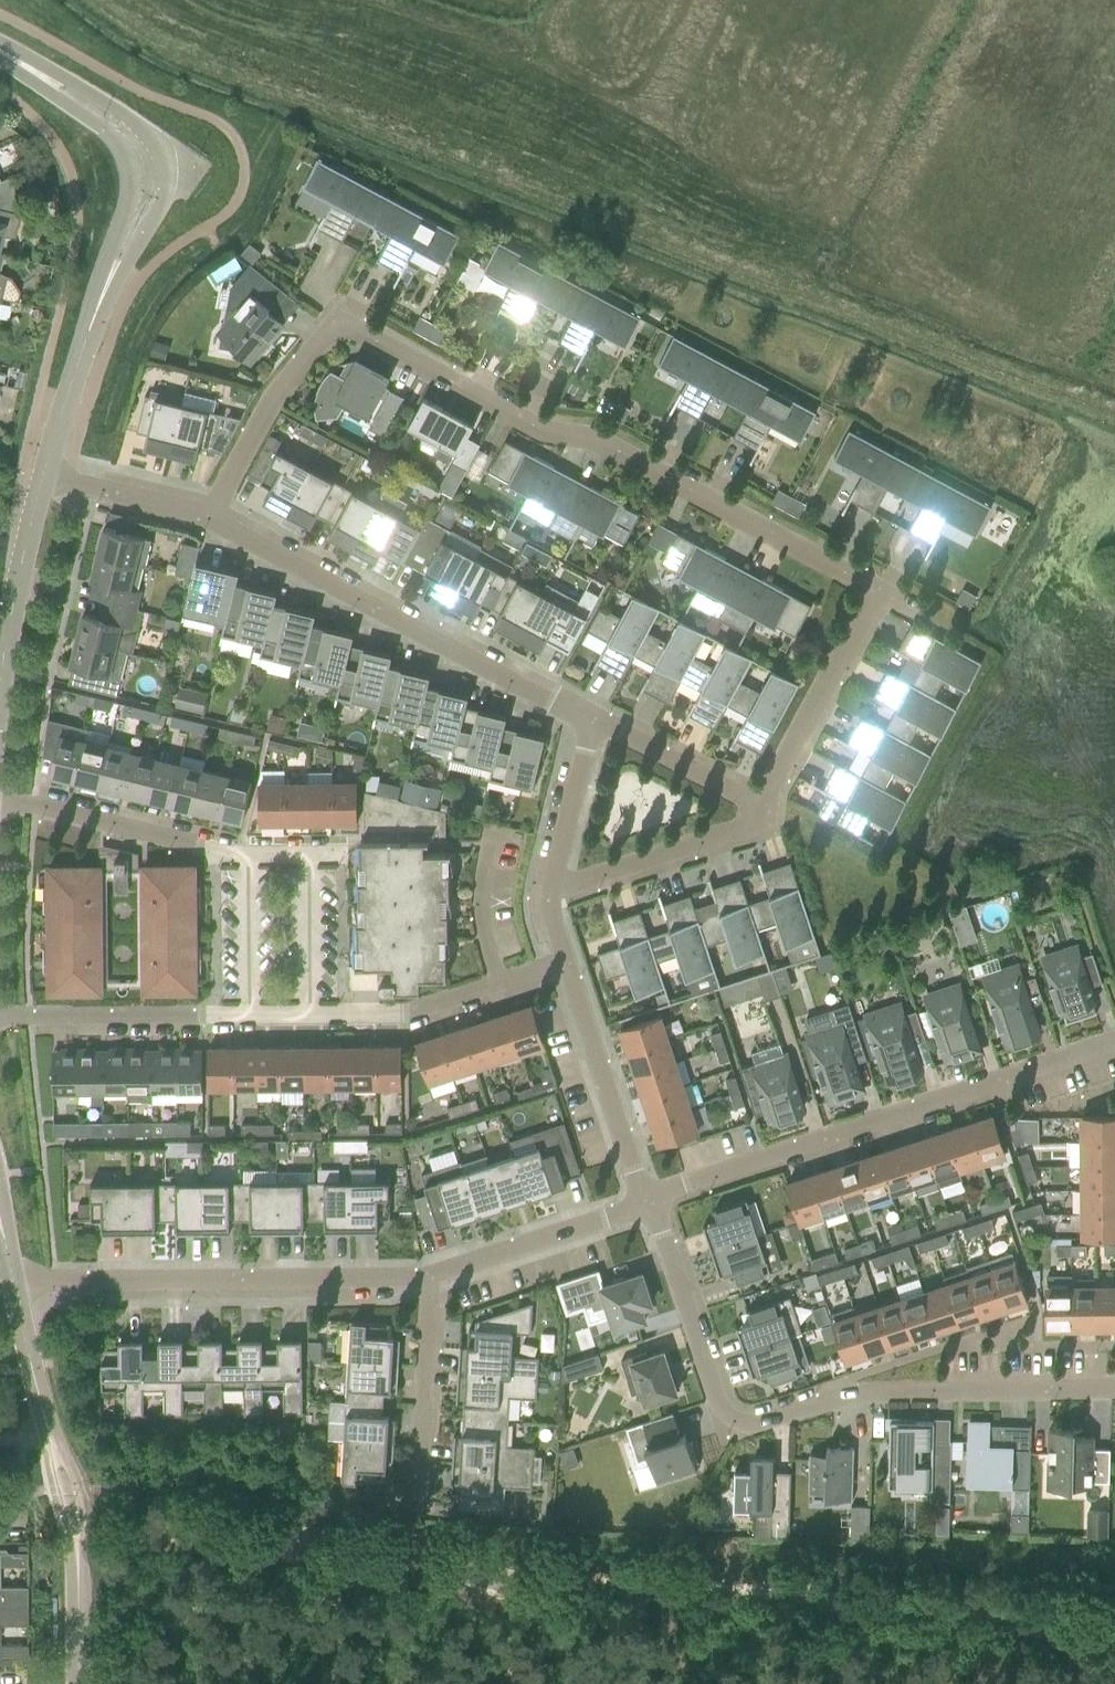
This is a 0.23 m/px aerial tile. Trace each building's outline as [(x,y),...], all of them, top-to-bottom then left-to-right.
[(388,197),(336,169),(317,158),(302,186),(331,201),(309,242),(311,243),(321,225),(327,228),(325,232),(342,242),(357,215),(374,224),(388,197)] [(14,238),(20,214),(22,206),(15,205),(17,196),(8,178),(7,178),(0,181),(0,237),(14,238)] [(388,197),(374,224),(390,233),(376,260),(393,269),(396,265),(402,269),(392,286),(394,287),(416,247),(445,262),(459,235),(388,197)] [(498,241),(494,249),(484,268),(513,284),(491,324),(493,325),(502,308),(508,311),(506,315),(524,324),(538,298),(555,307),(570,279),(498,241)] [(248,243),(239,255),(251,265),(260,252),(248,243)] [(221,287),(217,307),(226,309),(223,326),(218,332),(221,335),(219,347),(235,350),(250,363),(277,331),(276,330),(277,321),(278,320),(270,313),(287,294),(270,280),(254,267),(235,290),(221,287)] [(17,302),(19,292),(12,278),(0,273),(0,298),(17,302)] [(570,279),(555,307),(572,316),(557,342),(575,352),(577,348),(583,351),(574,369),(575,370),(597,329),(626,345),(641,318),(570,279)] [(426,337),(433,323),(419,316),(412,330),(426,337)] [(433,323),(426,337),(439,344),(446,331),(433,323)] [(22,333),(19,344),(31,347),(34,336),(22,333)] [(673,335),(669,343),(659,362),(688,378),(666,418),(668,419),(677,402),(683,405),(681,409),(699,419),(713,392),(730,401),(745,374),(673,335)] [(144,359),(160,364),(166,345),(150,340),(144,359)] [(315,399),(314,407),(315,414),(316,419),(325,418),(328,413),(336,417),(336,418),(337,417),(344,405),(362,414),(358,422),(383,435),(390,421),(388,420),(390,421),(392,417),(378,410),(386,396),(382,393),(390,378),(358,361),(360,357),(357,356),(345,379),(331,371),(325,377),(320,384),(317,391),(315,399)] [(240,367),(231,380),(247,385),(253,376),(240,367)] [(816,412),(745,374),(730,401),(747,410),(733,437),(750,446),(752,442),(758,446),(749,463),(751,464),(772,424),(801,439),(812,420),(816,412)] [(386,396),(378,410),(392,417),(393,418),(394,416),(405,397),(390,389),(386,396)] [(170,453),(169,454),(185,458),(186,451),(197,453),(198,447),(222,453),(233,431),(226,430),(215,427),(219,413),(213,412),(216,399),(185,392),(182,404),(170,453)] [(169,454),(182,404),(145,395),(136,432),(147,435),(146,441),(156,444),(155,450),(169,454)] [(609,416),(617,402),(603,395),(596,408),(609,416)] [(423,398),(408,427),(424,436),(420,442),(436,451),(440,444),(456,453),(437,489),(452,497),(480,444),(467,437),(474,425),(450,412),(442,408),(423,398)] [(617,402),(609,416),(623,423),(630,409),(617,402)] [(230,416),(226,430),(233,431),(239,418),(230,416)] [(848,429),(844,437),(834,457),(863,472),(841,512),(843,513),(852,496),(858,499),(856,503),(874,513),(888,486),(905,495),(920,468),(848,429)] [(327,437),(314,430),(309,439),(322,446),(327,437)] [(505,440),(495,460),(489,471),(528,492),(518,511),(546,526),(570,482),(551,472),(554,467),(505,440)] [(286,513),(310,469),(277,451),(264,444),(248,474),(261,481),(259,484),(270,489),(266,495),(276,500),(273,506),(286,513)] [(365,457),(359,468),(371,474),(377,463),(365,457)] [(396,467),(391,475),(406,483),(410,475),(396,467)] [(920,468),(905,495),(922,504),(908,531),(925,540),(927,536),(933,540),(924,557),(926,558),(947,518),(977,533),(987,514),(991,506),(920,468)] [(343,486),(310,469),(286,513),(300,521),(303,515),(313,520),(316,514),(325,519),(343,486)] [(570,482),(546,526),(574,541),(575,539),(590,547),(599,531),(623,544),(640,513),(591,486),(588,492),(570,482)] [(376,504),(375,503),(343,486),(325,519),(335,524),(332,530),(341,535),(338,541),(352,548),(376,504)] [(376,504),(352,548),(365,556),(369,550),(378,555),(381,549),(403,561),(421,528),(398,516),(404,503),(383,492),(384,490),(383,489),(375,503),(376,504)] [(784,510),(792,496),(778,489),(771,503),(784,510)] [(805,504),(792,496),(784,510),(798,517),(805,504)] [(489,517),(484,526),(490,529),(495,520),(489,517)] [(421,528),(403,561),(434,578),(431,584),(441,589),(438,595),(451,602),(475,557),(445,541),(450,531),(426,518),(421,528)] [(145,567),(146,562),(151,540),(105,529),(105,528),(104,528),(97,554),(143,566),(145,567)] [(676,532),(666,552),(660,563),(699,585),(689,603),(711,615),(717,618),(741,574),(722,564),(725,559),(676,532)] [(192,578),(196,562),(199,547),(182,543),(175,573),(192,578)] [(480,548),(475,557),(451,602),(465,609),(468,603),(478,608),(481,602),(491,608),(508,575),(513,566),(480,548)] [(540,550),(534,560),(544,565),(550,555),(540,550)] [(143,566),(97,554),(91,581),(92,581),(93,581),(104,583),(100,600),(137,609),(141,591),(137,590),(143,566)] [(182,620),(181,624),(182,624),(184,615),(215,623),(215,624),(223,626),(219,644),(220,644),(237,572),(220,568),(219,574),(210,572),(212,566),(197,562),(196,562),(192,578),(182,620)] [(237,572),(220,644),(223,636),(253,643),(253,644),(262,646),(257,665),(258,665),(275,592),(259,588),(257,595),(248,593),(250,586),(235,583),(238,572),(237,572)] [(759,585),(741,574),(717,618),(723,621),(745,633),(755,615),(795,636),(811,605),(763,579),(759,585)] [(508,575),(491,608),(500,613),(497,619),(506,624),(503,630),(517,637),(541,593),(508,575)] [(545,585),(541,593),(517,637),(530,644),(534,639),(543,644),(546,638),(568,650),(586,617),(573,610),(577,602),(545,585)] [(963,588),(955,602),(969,609),(976,596),(963,588)] [(275,592),(258,665),(259,665),(261,656),(292,664),(291,665),(300,667),(295,685),(296,685),(314,613),(297,609),(295,615),(286,613),(288,607),(274,603),(276,593),(275,592)] [(599,606),(597,610),(587,630),(607,641),(590,672),(592,673),(598,661),(604,664),(602,668),(622,679),(635,656),(647,632),(660,609),(631,594),(619,617),(599,606)] [(83,613),(76,640),(114,649),(118,635),(138,631),(143,611),(137,609),(100,600),(96,617),(84,615),(85,614),(83,613)] [(314,613),(296,685),(297,686),(299,677),(330,684),(330,685),(338,687),(334,706),(352,634),(335,629),(333,636),(325,634),(326,627),(312,624),(314,613)] [(711,615),(702,632),(706,634),(708,635),(717,618),(711,615)] [(717,618),(708,635),(714,638),(723,621),(717,618)] [(666,642),(647,632),(635,656),(654,666),(637,697),(638,698),(645,686),(650,689),(648,693),(668,704),(681,680),(693,657),(706,634),(702,632),(678,619),(666,642)] [(981,662),(931,634),(911,624),(901,644),(904,646),(901,652),(889,645),(889,647),(920,663),(910,683),(934,696),(944,677),(967,689),(981,662)] [(352,634),(334,706),(335,706),(337,698),(368,705),(368,706),(376,708),(372,726),(373,726),(390,654),(373,650),(372,656),(349,651),(350,645),(353,634),(352,634)] [(114,649),(76,640),(70,667),(72,667),(72,666),(83,669),(79,686),(116,695),(127,652),(114,649)] [(693,657),(681,680),(700,691),(683,722),(685,723),(691,711),(697,714),(694,718),(714,729),(727,705),(740,682),(752,659),(725,644),(712,667),(693,657)] [(390,654),(373,726),(373,727),(376,718),(406,725),(406,726),(415,728),(410,747),(411,747),(428,675),(411,671),(410,677),(401,675),(403,668),(388,665),(391,654),(390,654)] [(759,692),(740,682),(727,705),(746,716),(729,747),(731,748),(737,736),(743,739),(741,743),(761,754),(799,684),(771,669),(759,692)] [(956,708),(934,696),(910,683),(886,670),(875,690),(879,692),(876,698),(865,692),(864,693),(895,710),(885,729),(909,742),(919,723),(941,735),(956,708)] [(428,675),(411,747),(412,747),(414,739),(445,746),(444,747),(453,749),(448,767),(449,768),(467,695),(450,691),(448,698),(439,695),(441,689),(427,686),(429,675),(428,675)] [(177,694),(174,706),(202,713),(207,693),(198,691),(196,698),(177,694)] [(92,706),(94,697),(76,693),(74,702),(92,706)] [(467,695),(449,768),(450,768),(452,759),(483,767),(491,770),(487,788),(505,716),(488,712),(486,718),(463,713),(465,706),(467,695)] [(112,702),(94,697),(92,706),(110,710),(112,702)] [(140,718),(142,709),(124,705),(122,713),(140,718)] [(226,722),(240,725),(243,711),(229,708),(226,722)] [(160,713),(142,709),(140,718),(158,722),(160,713)] [(269,713),(266,729),(283,733),(287,718),(269,713)] [(188,729),(190,720),(172,716),(170,725),(188,729)] [(505,716),(487,788),(488,788),(490,780),(521,787),(521,788),(531,791),(532,789),(531,789),(544,736),(526,732),(525,739),(502,733),(503,727),(506,716),(505,716)] [(931,754),(909,742),(885,729),(861,717),(851,737),(854,739),(851,744),(840,738),(839,740),(870,756),(860,776),(884,789),(894,770),(916,782),(931,754)] [(190,720),(188,729),(206,734),(208,725),(190,720)] [(235,741),(238,732),(220,727),(217,736),(235,741)] [(238,732),(235,741),(253,745),(256,736),(238,732)] [(73,781),(83,741),(59,736),(49,775),(73,781)] [(269,739),(267,748),(283,752),(283,743),(269,739)] [(83,741),(73,781),(97,786),(107,747),(83,741)] [(283,743),(283,752),(297,755),(300,747),(283,743)] [(317,744),(315,753),(316,753),(332,757),(332,748),(317,744)] [(107,747),(97,786),(121,792),(131,753),(107,747)] [(131,753),(121,792),(145,798),(155,759),(131,753)] [(353,753),(353,769),(364,769),(364,756),(353,753)] [(155,759),(145,798),(169,804),(179,765),(155,759)] [(906,801),(884,789),(860,776),(836,763),(825,783),(829,785),(826,791),(815,784),(814,786),(828,793),(817,814),(858,836),(869,817),(891,829),(906,801)] [(179,765),(169,804),(193,810),(203,771),(179,765)] [(203,771),(193,810),(217,816),(227,777),(203,771)] [(251,783),(227,777),(217,816),(241,822),(251,783)] [(284,822),(284,783),(259,783),(259,823),(284,822)] [(308,783),(284,783),(284,822),(308,822),(308,783)] [(332,783),(308,783),(308,822),(333,822),(332,783)] [(357,822),(357,800),(357,783),(332,783),(333,822),(357,822)] [(384,990),(419,990),(419,978),(446,977),(446,954),(440,954),(440,937),(448,937),(447,913),(441,914),(441,896),(449,896),(449,872),(443,873),(443,855),(450,855),(451,852),(429,852),(428,842),(445,842),(445,811),(438,810),(424,806),(377,794),(363,791),(363,811),(365,811),(365,841),(360,841),(360,864),(366,864),(367,881),(358,881),(359,905),(365,905),(365,922),(357,922),(357,946),(364,946),(364,963),(356,964),(356,966),(384,966),(384,980),(381,980),(379,983),(379,985),(379,987),(381,989),(384,990)] [(466,815),(477,818),(480,807),(469,804),(466,815)] [(128,871),(138,871),(138,854),(114,848),(114,854),(106,856),(106,878),(115,878),(115,891),(128,891),(128,871)] [(820,954),(790,862),(768,869),(770,873),(764,875),(760,862),(758,863),(769,897),(749,903),(757,930),(778,923),(791,964),(820,954)] [(143,867),(144,988),(144,991),(195,990),(195,970),(189,970),(189,947),(195,947),(194,909),(188,909),(188,899),(200,899),(200,885),(194,885),(194,866),(143,867)] [(100,991),(100,988),(99,867),(49,867),(49,887),(55,887),(55,910),(49,910),(49,948),(55,948),(55,971),(50,971),(50,991),(100,991)] [(715,902),(695,908),(707,946),(727,939),(735,964),(765,954),(757,930),(749,903),(740,878),(718,885),(720,889),(714,892),(710,879),(708,880),(715,902)] [(669,930),(649,936),(656,963),(677,956),(690,997),(717,988),(720,987),(721,987),(707,946),(695,908),(690,895),(668,902),(670,906),(664,908),(660,895),(658,896),(669,930)] [(963,907),(949,912),(959,943),(974,938),(963,907)] [(619,946),(597,953),(605,979),(628,972),(635,996),(663,987),(656,963),(649,936),(640,911),(618,918),(620,922),(614,924),(610,912),(608,912),(619,946)] [(1088,987),(1102,982),(1092,953),(1078,957),(1075,948),(1044,958),(1066,1023),(1096,1013),(1088,987)] [(788,965),(772,970),(775,979),(791,974),(788,965)] [(1007,1042),(1037,1032),(1029,1006),(1043,1001),(1033,972),(1019,976),(1016,967),(985,977),(1007,1042)] [(772,970),(757,975),(763,994),(765,1001),(780,995),(775,979),(772,970)] [(720,987),(717,988),(723,1007),(763,994),(757,975),(721,987),(720,987)] [(979,1051),(957,986),(927,996),(948,1061),(979,1051)] [(661,994),(655,996),(658,1006),(669,1003),(665,992),(661,994)] [(720,1012),(716,997),(706,1000),(711,1015),(720,1012)] [(810,1036),(803,1039),(816,1079),(820,1077),(827,1101),(830,1100),(831,1100),(861,1090),(864,1089),(856,1063),(867,1059),(865,1053),(858,1032),(849,1005),(806,1020),(811,1034),(809,1035),(810,1036)] [(889,1081),(920,1071),(911,1044),(925,1040),(916,1010),(901,1015),(898,1006),(868,1016),(889,1081)] [(508,1014),(520,1052),(543,1044),(531,1007),(508,1014)] [(508,1014),(485,1022),(497,1059),(520,1052),(508,1014)] [(629,1051),(666,1039),(658,1016),(621,1028),(629,1051)] [(497,1059),(485,1022),(462,1029),(474,1067),(497,1059)] [(474,1067),(462,1029),(439,1037),(451,1074),(474,1067)] [(865,1030),(858,1032),(865,1053),(872,1050),(865,1030)] [(715,1048),(725,1045),(720,1031),(710,1034),(715,1048)] [(451,1074),(439,1037),(416,1045),(428,1082),(451,1074)] [(666,1039),(629,1051),(636,1074),(674,1062),(666,1039)] [(753,1063),(739,1068),(755,1115),(769,1110),(772,1119),(802,1109),(780,1043),(750,1053),(753,1063)] [(725,1045),(715,1048),(720,1063),(729,1059),(725,1045)] [(304,1047),(280,1048),(281,1087),(305,1087),(304,1047)] [(329,1087),(329,1047),(304,1047),(305,1087),(329,1087)] [(353,1086),(353,1047),(329,1047),(329,1087),(353,1086)] [(377,1086),(377,1047),(353,1047),(353,1086),(377,1086)] [(401,1047),(377,1047),(377,1086),(401,1086),(401,1047)] [(202,1051),(195,1051),(193,1051),(193,1048),(176,1049),(176,1090),(202,1090),(202,1051)] [(232,1087),(232,1048),(208,1048),(208,1087),(232,1087)] [(257,1087),(256,1048),(232,1048),(232,1087),(257,1087)] [(281,1087),(280,1048),(256,1048),(257,1087),(281,1087)] [(61,1052),(60,1052),(53,1052),(53,1091),(78,1091),(78,1049),(61,1050),(61,1052)] [(95,1049),(78,1049),(78,1091),(91,1090),(91,1104),(103,1104),(103,1090),(103,1051),(95,1051),(95,1049)] [(110,1051),(103,1051),(103,1090),(127,1090),(127,1049),(110,1049),(110,1051)] [(144,1049),(127,1049),(127,1090),(128,1100),(152,1100),(152,1090),(152,1051),(145,1051),(144,1051),(144,1049)] [(159,1051),(158,1051),(152,1051),(152,1090),(176,1090),(176,1049),(159,1049),(159,1051)] [(674,1062),(636,1074),(644,1097),(681,1085),(674,1062)] [(730,1094),(739,1090),(735,1076),(725,1079),(730,1094)] [(531,1087),(534,1097),(548,1092),(545,1082),(531,1087)] [(689,1108),(681,1085),(644,1097),(651,1120),(689,1108)] [(534,1097),(531,1087),(517,1092),(520,1101),(534,1097)] [(495,1103),(509,1098),(506,1088),(492,1093),(495,1103)] [(744,1105),(739,1090),(730,1094),(734,1108),(744,1105)] [(461,1103),(464,1113),(478,1108),(475,1098),(461,1103)] [(464,1113),(461,1103),(447,1108),(450,1117),(464,1113)] [(689,1108),(651,1120),(659,1143),(696,1131),(689,1108)] [(484,1116),(474,1119),(477,1129),(488,1125),(484,1116)] [(992,1117),(969,1124),(982,1161),(1004,1154),(992,1117)] [(1114,1141),(1114,1117),(1082,1117),(1082,1141),(1114,1141)] [(477,1129),(474,1119),(465,1122),(468,1132),(477,1129)] [(177,1121),(152,1122),(152,1135),(177,1135),(177,1121)] [(177,1121),(177,1135),(190,1135),(190,1121),(177,1121)] [(79,1136),(79,1122),(53,1123),(53,1136),(79,1136)] [(103,1122),(79,1122),(79,1136),(103,1135),(103,1122)] [(128,1122),(103,1122),(103,1135),(128,1135),(128,1122)] [(152,1135),(152,1122),(128,1122),(128,1135),(152,1135)] [(353,1133),(353,1123),(336,1124),(337,1133),(353,1133)] [(369,1123),(353,1123),(353,1133),(369,1133),(369,1123)] [(385,1123),(385,1133),(401,1133),(401,1123),(385,1123)] [(257,1134),(257,1124),(241,1124),(241,1134),(257,1134)] [(257,1124),(257,1134),(273,1134),(273,1124),(257,1124)] [(969,1124),(946,1132),(959,1169),(982,1161),(969,1124)] [(225,1125),(208,1125),(209,1134),(225,1134),(225,1125)] [(538,1147),(514,1155),(528,1197),(566,1185),(556,1154),(566,1151),(558,1126),(534,1134),(538,1147)] [(1020,1128),(1010,1131),(1015,1146),(1025,1142),(1020,1128)] [(305,1131),(305,1140),(321,1140),(321,1130),(305,1131)] [(305,1140),(305,1131),(289,1131),(289,1140),(305,1140)] [(946,1132),(924,1139),(936,1176),(959,1169),(946,1132)] [(936,1176),(924,1139),(901,1147),(913,1184),(936,1176)] [(281,1140),(276,1140),(276,1157),(288,1157),(287,1140),(281,1140)] [(366,1140),(350,1141),(351,1151),(367,1151),(366,1140)] [(202,1141),(187,1141),(187,1152),(202,1151),(202,1141)] [(267,1141),(252,1141),(252,1151),(268,1151),(267,1141)] [(350,1141),(334,1141),(334,1152),(351,1151),(350,1141)] [(1082,1141),(1082,1165),(1114,1165),(1114,1141),(1082,1141)] [(913,1184),(901,1147),(878,1154),(890,1191),(913,1184)] [(432,1170),(421,1174),(426,1191),(438,1227),(477,1214),(460,1164),(459,1161),(458,1162),(453,1148),(428,1157),(432,1170)] [(78,1150),(64,1150),(64,1162),(78,1162),(78,1150)] [(1023,1169),(1032,1166),(1028,1152),(1018,1155),(1023,1169)] [(890,1191),(878,1154),(855,1162),(867,1199),(890,1191)] [(487,1155),(460,1164),(477,1214),(503,1205),(489,1163),(487,1155)] [(514,1155),(489,1163),(503,1205),(528,1197),(514,1155)] [(867,1199),(855,1162),(832,1169),(844,1206),(867,1199)] [(1082,1165),(1083,1190),(1114,1189),(1114,1165),(1082,1165)] [(1032,1166),(1023,1169),(1027,1184),(1037,1181),(1032,1166)] [(844,1206),(832,1169),(809,1177),(821,1214),(844,1206)] [(821,1214),(809,1177),(786,1184),(799,1221),(821,1214)] [(351,1232),(351,1181),(314,1182),(314,1219),(325,1219),(325,1226),(336,1226),(336,1232),(351,1232)] [(367,1226),(377,1225),(377,1219),(389,1219),(389,1181),(351,1181),(351,1232),(366,1232),(367,1226)] [(239,1182),(202,1183),(203,1233),(218,1233),(218,1227),(229,1227),(229,1220),(240,1220),(239,1182)] [(276,1182),(239,1182),(240,1220),(250,1220),(251,1226),(261,1226),(261,1233),(277,1233),(276,1182)] [(314,1182),(276,1182),(277,1233),(292,1233),(292,1226),(303,1226),(303,1219),(314,1219),(314,1182)] [(128,1234),(128,1183),(90,1184),(90,1203),(90,1215),(90,1221),(102,1221),(102,1228),(113,1228),(113,1234),(128,1234)] [(165,1220),(165,1183),(128,1183),(128,1234),(144,1234),(144,1227),(155,1227),(155,1220),(165,1220)] [(202,1183),(165,1183),(165,1220),(176,1220),(176,1227),(187,1227),(187,1234),(203,1233),(202,1183)] [(1083,1190),(1083,1214),(1114,1213),(1114,1189),(1083,1190)] [(1008,1195),(993,1200),(997,1209),(1011,1205),(1008,1195)] [(718,1221),(709,1224),(712,1234),(706,1236),(711,1251),(758,1235),(746,1199),(714,1210),(718,1221)] [(997,1209),(993,1200),(979,1204),(982,1214),(997,1209)] [(1040,1202),(1026,1207),(1029,1217),(1043,1212),(1040,1202)] [(90,1215),(90,1203),(78,1203),(78,1215),(90,1215)] [(1029,1217),(1026,1207),(1012,1211),(1015,1221),(1029,1217)] [(794,1210),(782,1214),(786,1225),(798,1221),(794,1210)] [(948,1214),(951,1224),(966,1219),(962,1210),(948,1214)] [(1083,1214),(1083,1238),(1114,1238),(1114,1213),(1083,1214)] [(951,1224),(948,1214),(934,1219),(937,1229),(951,1224)] [(990,1218),(976,1223),(979,1232),(993,1228),(990,1218)] [(798,1222),(786,1226),(791,1240),(793,1239),(802,1236),(798,1223),(798,1222)] [(979,1232),(976,1223),(962,1228),(965,1237),(979,1232)] [(903,1230),(906,1239),(920,1235),(917,1225),(903,1230)] [(1016,1226),(1021,1239),(1049,1238),(1054,1238),(1054,1225),(1016,1226)] [(906,1239),(903,1230),(888,1234),(892,1244),(906,1239)] [(931,1238),(934,1247),(948,1243),(945,1233),(931,1238)] [(770,1271),(758,1235),(711,1251),(715,1266),(722,1263),(725,1273),(734,1271),(737,1282),(770,1271)] [(934,1247),(931,1238),(916,1242),(919,1252),(934,1247)] [(872,1239),(858,1244),(861,1254),(875,1249),(872,1239)] [(861,1254),(858,1244),(844,1249),(847,1258),(861,1254)] [(1103,1244),(1104,1255),(1114,1254),(1114,1244),(1103,1244)] [(1071,1255),(1071,1245),(1056,1245),(1056,1255),(1071,1255)] [(1086,1245),(1071,1245),(1071,1255),(1086,1255),(1086,1245)] [(899,1248),(885,1253),(888,1262),(903,1258),(899,1248)] [(834,1252),(811,1259),(814,1269),(838,1262),(834,1252)] [(1012,1252),(988,1260),(1004,1308),(1027,1300),(1012,1252)] [(888,1262),(885,1253),(871,1257),(874,1267),(888,1262)] [(988,1260),(965,1267),(966,1269),(967,1268),(970,1278),(969,1278),(981,1315),(1004,1308),(988,1260)] [(840,1268),(843,1277),(857,1273),(854,1263),(840,1268)] [(840,1268),(825,1272),(828,1282),(843,1277),(840,1268)] [(969,1278),(970,1278),(967,1268),(966,1269),(943,1276),(946,1285),(959,1323),(981,1315),(969,1278)] [(567,1313),(584,1307),(591,1305),(593,1310),(607,1305),(615,1329),(645,1320),(641,1307),(651,1304),(641,1274),(603,1286),(598,1270),(557,1283),(567,1313)] [(1041,1270),(1031,1270),(1036,1287),(1041,1286),(1041,1270)] [(1095,1287),(1096,1287),(1096,1279),(1071,1279),(1071,1288),(1072,1327),(1095,1327),(1095,1287)] [(946,1285),(923,1293),(936,1330),(959,1323),(946,1285)] [(1096,1287),(1095,1287),(1095,1327),(1114,1327),(1114,1287),(1096,1287)] [(1071,1288),(1046,1288),(1047,1327),(1072,1327),(1071,1288)] [(923,1293),(901,1300),(913,1338),(936,1330),(923,1293)] [(745,1335),(739,1337),(743,1351),(802,1333),(790,1297),(747,1311),(751,1322),(742,1325),(745,1335)] [(901,1300),(878,1308),(890,1345),(913,1338),(901,1300)] [(513,1331),(513,1333),(530,1334),(532,1303),(476,1321),(475,1328),(513,1331)] [(878,1308),(856,1315),(855,1315),(868,1353),(890,1345),(878,1308)] [(828,1310),(815,1314),(818,1325),(831,1321),(830,1318),(828,1311),(828,1310)] [(855,1315),(856,1315),(854,1310),(830,1318),(831,1321),(832,1324),(836,1336),(837,1338),(844,1360),(868,1353),(855,1315)] [(393,1349),(393,1338),(387,1337),(387,1323),(350,1321),(348,1361),(398,1364),(399,1349),(393,1349)] [(832,1324),(821,1328),(824,1339),(826,1339),(836,1336),(832,1324)] [(635,1326),(627,1329),(630,1339),(638,1336),(635,1326)] [(536,1378),(537,1358),(512,1356),(513,1333),(513,1331),(475,1328),(468,1328),(467,1357),(459,1357),(458,1374),(536,1378)] [(802,1333),(743,1351),(748,1366),(755,1364),(758,1374),(767,1371),(770,1383),(803,1372),(799,1361),(807,1358),(799,1334),(802,1333)] [(198,1348),(182,1349),(183,1389),(204,1389),(204,1415),(223,1415),(222,1389),(222,1348),(222,1340),(198,1341),(198,1348)] [(238,1340),(238,1348),(222,1348),(222,1389),(244,1389),(244,1414),(262,1414),(262,1389),(262,1348),(262,1340),(238,1340)] [(278,1348),(262,1348),(262,1389),(283,1388),(284,1414),(302,1414),(302,1398),(302,1359),(301,1340),(285,1340),(280,1340),(279,1340),(278,1340),(278,1348)] [(118,1349),(101,1349),(102,1390),(124,1390),(125,1415),(127,1415),(142,1415),(142,1341),(126,1341),(121,1341),(119,1341),(118,1341),(118,1349)] [(158,1349),(142,1349),(143,1390),(164,1389),(164,1415),(183,1415),(183,1389),(182,1349),(182,1341),(158,1341),(158,1349)] [(308,1345),(308,1359),(319,1359),(320,1343),(308,1342),(308,1345)] [(646,1352),(621,1360),(632,1394),(641,1391),(645,1403),(677,1393),(675,1389),(679,1388),(674,1374),(671,1375),(663,1351),(648,1356),(646,1352)] [(598,1353),(562,1365),(561,1382),(603,1369),(598,1353)] [(348,1361),(345,1401),(382,1403),(383,1390),(390,1390),(391,1379),(397,1380),(398,1364),(348,1361)] [(548,1369),(548,1377),(560,1378),(560,1370),(548,1369)] [(535,1382),(536,1378),(458,1374),(457,1390),(465,1391),(463,1419),(507,1421),(508,1396),(535,1397),(535,1391),(535,1382)] [(535,1382),(535,1391),(546,1391),(547,1382),(535,1382)] [(382,1403),(345,1401),(343,1441),(394,1444),(395,1428),(388,1428),(389,1417),(382,1417),(382,1403)] [(684,1434),(680,1435),(672,1413),(626,1428),(637,1462),(649,1458),(650,1463),(649,1463),(650,1465),(651,1465),(657,1483),(696,1470),(694,1464),(698,1462),(691,1441),(687,1442),(684,1434)] [(453,1446),(452,1463),(531,1467),(532,1454),(532,1447),(506,1445),(507,1421),(463,1419),(461,1447),(453,1446)] [(931,1502),(949,1502),(951,1441),(933,1440),(933,1423),(889,1421),(888,1473),(886,1473),(885,1481),(888,1481),(888,1488),(932,1489),(931,1502)] [(314,1425),(303,1424),(302,1438),(313,1439),(314,1425)] [(1010,1532),(1028,1533),(1031,1426),(1029,1426),(1029,1449),(1012,1448),(1013,1426),(969,1425),(968,1425),(966,1482),(1011,1483),(1011,1488),(1028,1489),(1027,1514),(1011,1514),(1010,1532)] [(1048,1429),(1047,1489),(1072,1489),(1072,1485),(1092,1485),(1092,1482),(1109,1483),(1109,1482),(1110,1449),(1093,1448),(1093,1437),(1084,1437),(1073,1437),(1073,1430),(1048,1429)] [(394,1444),(343,1441),(340,1481),(378,1483),(379,1469),(385,1469),(386,1459),(393,1459),(394,1444)] [(571,1445),(558,1450),(564,1469),(578,1464),(571,1445)] [(809,1453),(808,1492),(825,1492),(825,1499),(836,1499),(852,1499),(853,1448),(837,1447),(828,1447),(826,1447),(826,1448),(826,1454),(809,1453)] [(532,1454),(531,1467),(539,1467),(540,1454),(532,1454)] [(770,1537),(789,1537),(791,1472),(788,1472),(788,1479),(773,1479),(773,1459),(752,1459),(752,1471),(734,1470),(733,1509),(770,1510),(770,1537)] [(452,1463),(451,1480),(459,1480),(458,1492),(458,1509),(502,1511),(504,1486),(530,1487),(531,1480),(531,1467),(452,1463)] [(531,1467),(531,1480),(538,1480),(539,1467),(531,1467)] [(851,1506),(850,1539),(869,1539),(869,1506),(851,1506)] [(1108,1511),(1088,1510),(1087,1536),(1108,1537),(1108,1511)] [(935,1533),(935,1541),(948,1542),(949,1533),(935,1533)] [(26,1566),(26,1552),(17,1552),(0,1552),(0,1566),(26,1566)] [(27,1605),(27,1586),(0,1586),(0,1605),(27,1605)] [(27,1605),(0,1605),(0,1625),(27,1625),(27,1605)] [(27,1658),(27,1645),(0,1645),(0,1658),(27,1658)]
